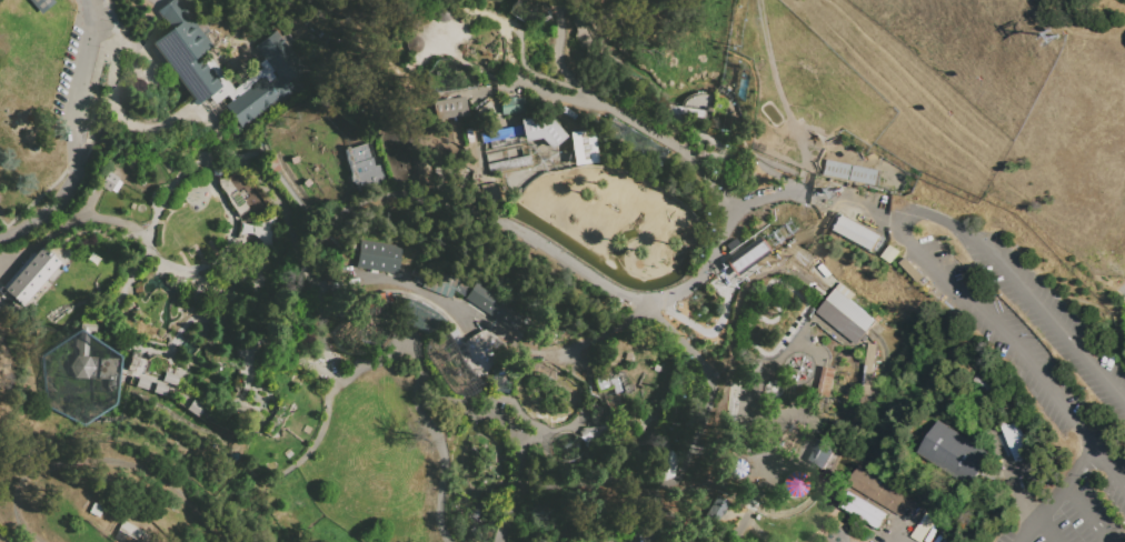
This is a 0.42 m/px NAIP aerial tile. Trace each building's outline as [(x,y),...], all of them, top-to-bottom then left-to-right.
[(39,12),(29,0),(52,0),(53,1),(39,12)] [(155,46),(150,49),(161,64),(166,61),(176,76),(191,96),(192,98),(190,100),(195,104),(201,99),(208,94),(221,84),(203,61),(197,52),(212,41),(183,0),(168,0),(155,9),(169,28),(151,41),(155,46)] [(416,27),(419,26),(421,23),(424,19),(424,14),(421,11),(417,9),(412,9),(409,11),(407,13),(406,18),(407,21),(408,23),(412,26),(416,27)] [(225,104),(230,100),(262,77),(267,82),(275,77),(276,77),(272,71),(263,59),(253,44),(265,37),(276,29),(303,68),(292,76),(288,79),(295,88),(240,127),(228,109),(225,104)] [(416,37),(419,38),(422,41),(424,44),(422,49),(420,52),(416,54),(410,54),(406,50),(405,44),(407,39),(411,37),(416,37)] [(203,61),(210,57),(233,89),(261,69),(258,63),(263,59),(272,71),(271,72),(275,77),(267,82),(262,77),(230,100),(227,96),(215,104),(208,94),(221,84),(203,61)] [(465,96),(468,114),(436,120),(432,101),(465,96)] [(522,96),(525,111),(501,113),(499,99),(522,96)] [(561,106),(558,111),(571,120),(575,114),(561,106)] [(542,122),(545,130),(551,132),(557,127),(555,119),(548,118),(542,122)] [(530,126),(532,132),(539,134),(545,130),(542,122),(536,120),(530,126)] [(487,170),(480,133),(522,126),(529,162),(487,170)] [(551,132),(552,139),(559,141),(565,137),(564,129),(557,127),(551,132)] [(568,132),(591,129),(597,162),(573,165),(568,132)] [(346,148),(365,142),(376,180),(356,185),(346,148)] [(824,174),(827,160),(886,172),(883,188),(824,174)] [(540,173),(537,164),(525,170),(530,181),(540,173)] [(107,170),(117,177),(108,192),(102,189),(97,185),(107,170)] [(521,171),(524,180),(518,182),(517,179),(515,173),(521,171)] [(217,179),(227,178),(237,192),(242,188),(248,195),(242,199),(248,208),(237,215),(237,213),(232,207),(228,202),(226,195),(222,190),(220,189),(217,184),(217,179)] [(496,182),(498,199),(481,201),(479,184),(496,182)] [(242,228),(255,219),(271,207),(273,210),(276,213),(277,218),(278,221),(278,225),(278,231),(278,235),(277,240),(275,245),(272,249),(270,252),(266,255),(263,258),(261,255),(249,238),(242,228)] [(252,210),(255,213),(252,215),(245,219),(245,215),(252,210)] [(842,214),(880,235),(873,251),(834,230),(842,214)] [(757,238),(768,252),(734,277),(733,275),(723,261),(757,238)] [(400,246),(358,239),(354,267),(395,274),(400,246)] [(20,305),(59,262),(41,247),(2,290),(20,305)] [(419,285),(448,298),(456,279),(427,267),(419,285)] [(319,272),(329,295),(336,292),(327,269),(319,272)] [(419,269),(425,271),(419,283),(415,281),(419,269)] [(476,281),(464,299),(510,329),(522,311),(476,281)] [(460,282),(455,291),(464,295),(468,287),(460,282)] [(815,313),(855,344),(867,329),(874,321),(834,289),(830,292),(826,298),(815,313)] [(136,309),(150,323),(137,338),(135,335),(130,340),(126,335),(130,331),(121,323),(136,309)] [(94,323),(79,323),(77,354),(74,354),(68,364),(74,377),(90,377),(90,379),(109,379),(109,389),(115,391),(117,384),(123,382),(127,383),(130,377),(119,372),(120,360),(91,359),(88,354),(87,354),(87,332),(94,333),(94,328),(94,323)] [(445,331),(449,338),(457,332),(451,325),(445,331)] [(482,329),(504,343),(489,363),(478,357),(476,350),(471,352),(468,348),(482,329)] [(468,348),(465,339),(452,345),(458,357),(461,363),(469,371),(475,375),(478,372),(482,374),(489,363),(478,357),(476,350),(471,352),(468,348)] [(876,345),(868,395),(859,393),(867,344),(876,345)] [(127,383),(169,397),(171,389),(176,377),(166,373),(168,367),(165,360),(153,357),(147,360),(147,361),(138,358),(139,355),(130,353),(125,370),(131,373),(130,374),(130,377),(127,383)] [(629,390),(614,395),(610,385),(600,389),(596,377),(607,373),(605,367),(620,362),(629,390)] [(822,367),(826,368),(835,370),(828,398),(817,394),(816,394),(822,367)] [(761,420),(761,380),(736,380),(736,419),(761,420)] [(767,382),(765,385),(765,388),(766,392),(770,395),(776,397),(779,393),(781,388),(779,383),(775,380),(770,380),(767,382)] [(177,403),(205,422),(212,411),(185,391),(181,397),(177,403)] [(729,395),(740,397),(738,429),(727,428),(729,395)] [(263,432),(270,422),(269,421),(278,406),(276,405),(277,403),(280,403),(288,408),(286,411),(289,413),(288,415),(286,414),(278,428),(277,426),(270,438),(263,432)] [(1016,462),(997,419),(1014,412),(1032,455),(1016,462)] [(993,455),(972,489),(916,452),(937,420),(993,455)] [(749,440),(748,434),(747,431),(748,426),(750,423),(753,422),(756,421),(759,422),(760,423),(763,428),(765,436),(749,440)] [(815,438),(804,459),(823,469),(835,449),(823,442),(815,438)] [(672,480),(676,449),(660,447),(656,478),(672,480)] [(737,456),(741,458),(744,460),(746,463),(747,466),(746,470),(745,472),(743,474),(739,475),(736,475),(733,474),(729,471),(728,468),(728,463),(729,461),(731,459),(735,458),(737,456)] [(910,500),(899,516),(846,483),(857,466),(910,500)] [(795,470),(790,471),(787,472),(784,475),(783,480),(781,484),(783,489),(785,492),(789,495),(796,496),(802,494),(805,492),(807,488),(808,481),(806,475),(802,472),(797,471),(795,470)] [(877,529),(886,513),(848,491),(839,505),(877,529)] [(716,493),(704,514),(717,522),(723,512),(728,501),(716,493)] [(81,512),(87,501),(96,506),(90,516),(81,512)] [(129,541),(110,530),(116,520),(135,530),(129,541)] [(103,541),(128,541),(129,541),(110,530),(103,541)]
